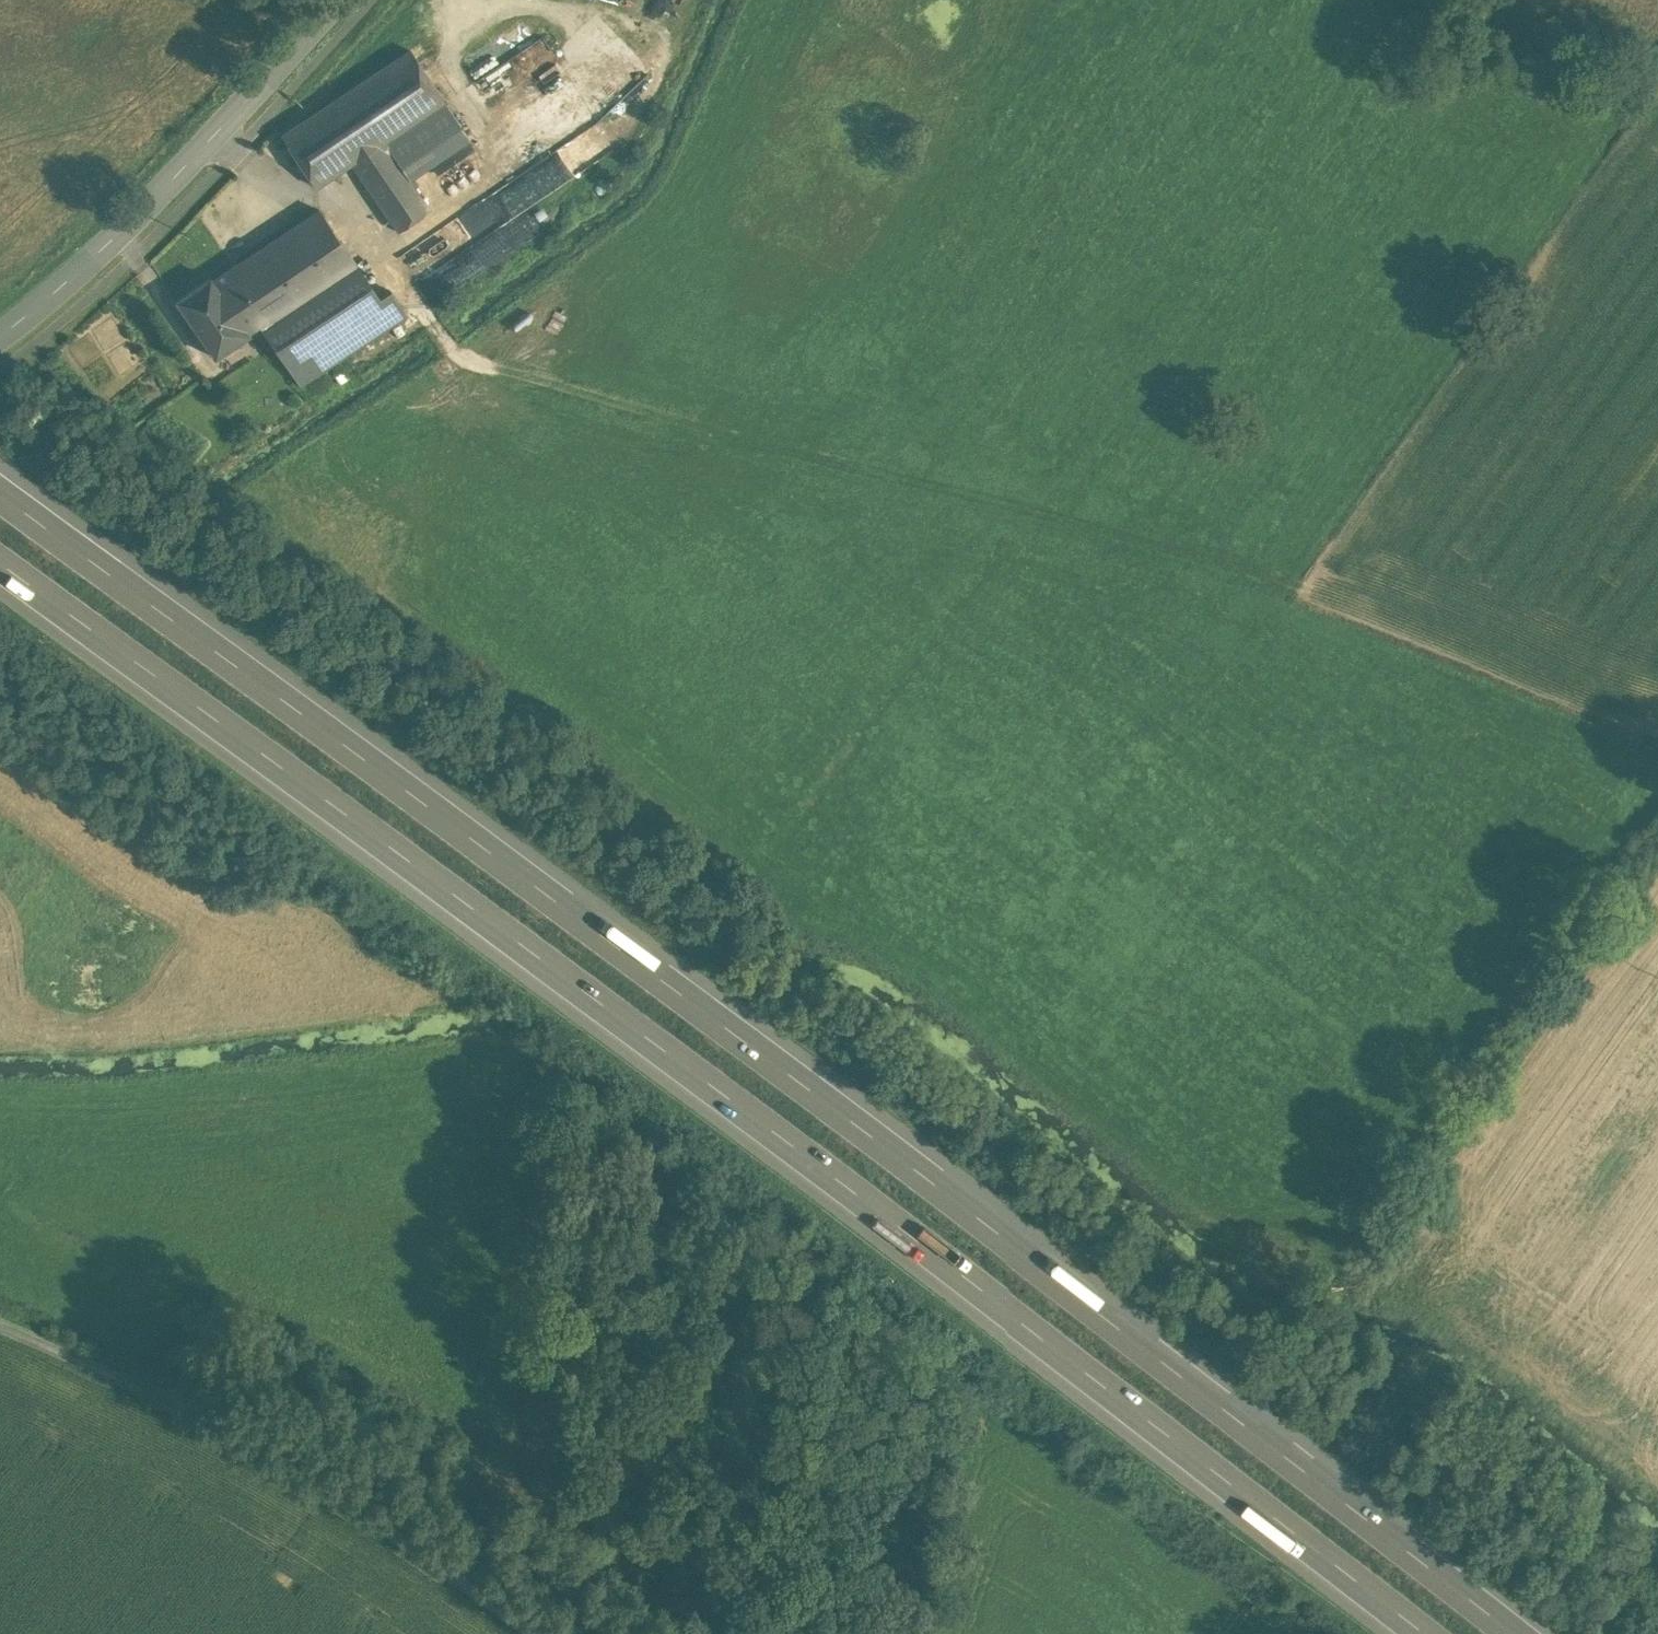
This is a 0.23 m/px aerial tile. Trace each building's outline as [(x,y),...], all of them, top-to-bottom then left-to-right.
[(530,18),(463,48),(472,69),(540,39),(530,18)] [(410,49),(282,134),(317,186),(352,162),(384,141),(445,100),(410,49)] [(445,100),(384,141),(410,178),(470,138),(445,100)] [(410,178),(384,141),(352,162),(399,230),(430,209),(410,178)] [(320,209),(213,281),(249,332),(259,325),(263,330),(301,385),(407,313),(391,289),(380,297),(358,265),(320,209)] [(213,281),(211,278),(177,302),(216,358),(250,335),(213,281)]
